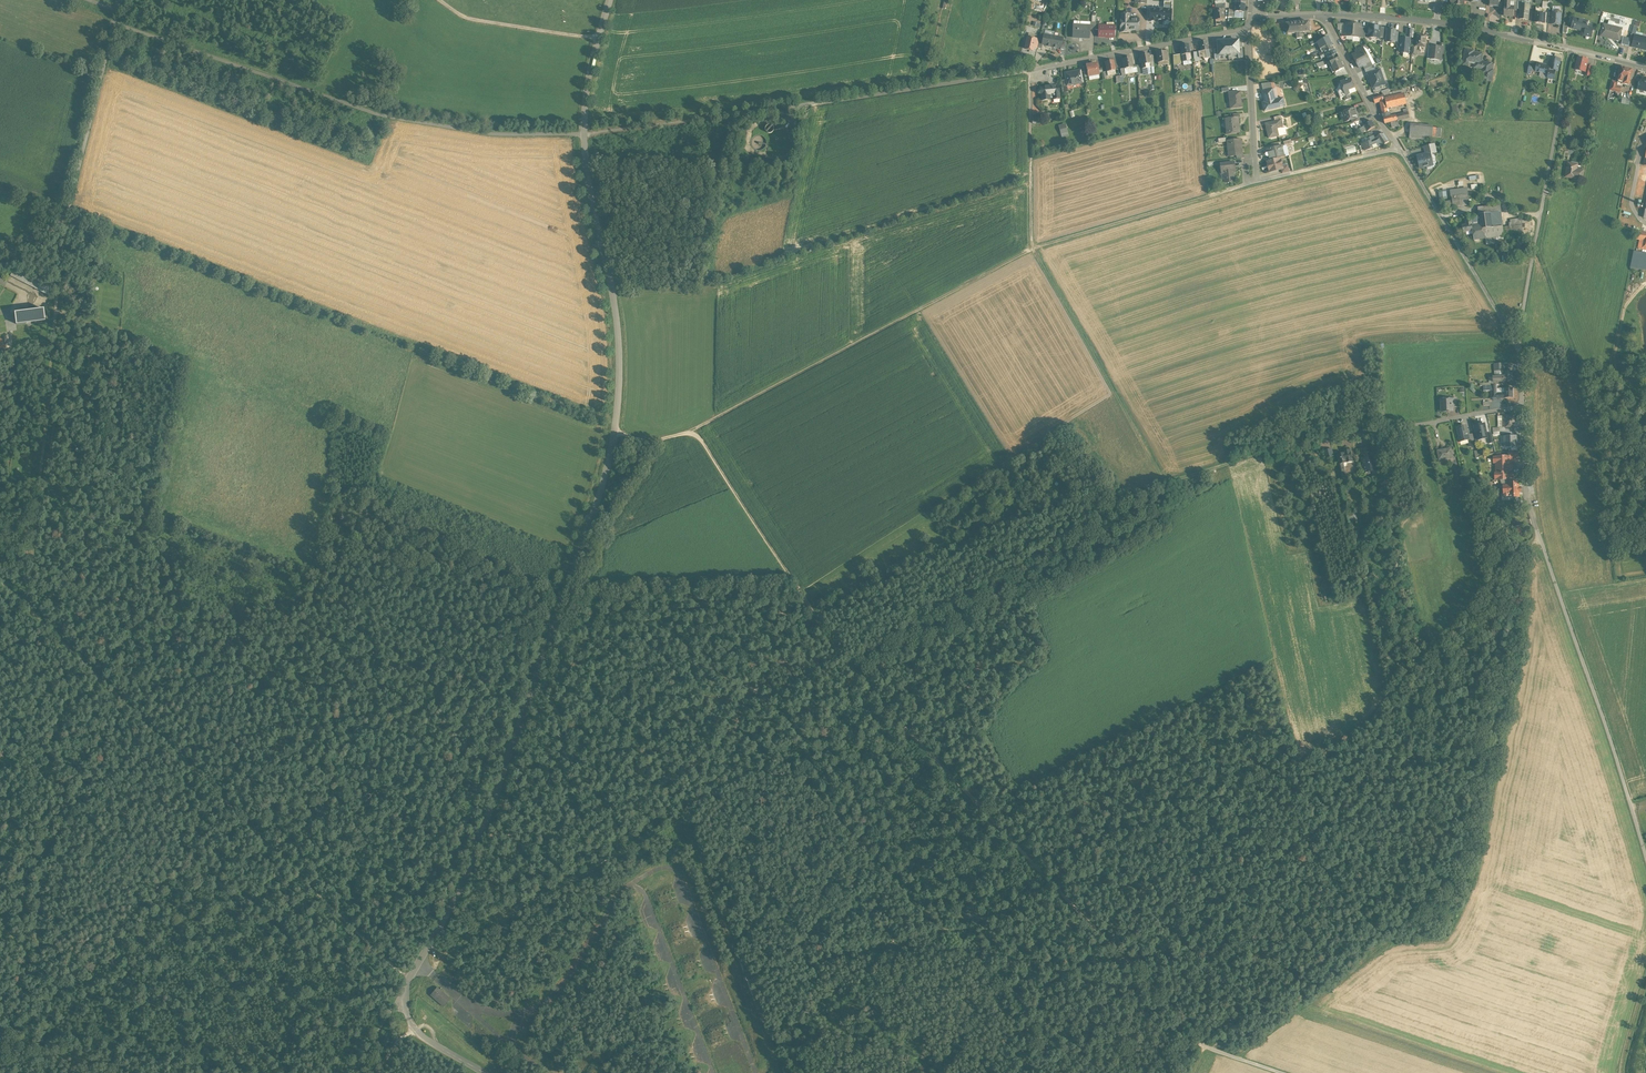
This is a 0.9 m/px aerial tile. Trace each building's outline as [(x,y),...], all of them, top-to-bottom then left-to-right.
[(1163,10),(1150,9),(1150,21),(1162,22),(1162,21),(1165,21),(1165,23),(1171,24),(1172,2),(1164,2),(1163,10)] [(1244,4),(1235,3),(1235,12),(1243,12),(1244,4)] [(1521,5),(1520,9),(1519,19),(1528,20),(1529,5),(1521,5)] [(1510,6),(1505,6),(1504,16),(1513,16),(1513,11),(1514,7),(1510,6)] [(1216,11),(1214,11),(1215,20),(1224,19),(1223,10),(1216,11)] [(1535,13),(1535,23),(1544,23),(1545,14),(1540,14),(1535,13)] [(1129,14),(1121,14),(1121,19),(1120,19),(1120,30),(1121,30),(1121,32),(1129,32),(1129,30),(1138,30),(1138,19),(1129,19),(1129,14)] [(1560,14),(1552,14),(1552,17),(1551,24),(1560,25),(1560,14)] [(1588,21),(1575,19),(1574,23),(1573,23),(1571,29),(1585,32),(1587,26),(1587,25),(1587,24),(1588,21)] [(1309,22),(1287,24),(1288,34),(1296,33),(1301,32),(1310,31),(1309,22)] [(1354,24),(1347,24),(1346,27),(1346,36),(1353,37),(1354,24)] [(1361,25),(1354,24),(1353,37),(1360,37),(1361,28),(1361,25)] [(1089,26),(1073,25),(1073,38),(1079,38),(1079,37),(1089,37),(1090,29),(1090,26),(1089,26)] [(1381,26),(1369,25),(1369,28),(1368,34),(1368,38),(1380,39),(1380,38),(1381,28),(1381,26)] [(1622,29),(1603,25),(1601,36),(1619,41),(1622,29)] [(1099,26),(1099,30),(1099,37),(1114,37),(1114,26),(1099,26)] [(1593,28),(1587,26),(1585,32),(1584,36),(1591,37),(1593,28)] [(1395,31),(1391,31),(1391,30),(1387,29),(1387,40),(1389,41),(1391,42),(1394,43),(1394,42),(1395,33),(1395,31)] [(1053,36),(1044,35),(1043,41),(1042,44),(1046,45),(1046,46),(1051,47),(1053,36)] [(1426,36),(1417,35),(1416,46),(1425,47),(1426,36)] [(1635,35),(1632,47),(1638,48),(1638,49),(1645,51),(1645,38),(1635,35)] [(1063,38),(1053,36),(1051,47),(1057,48),(1057,47),(1061,47),(1062,39),(1063,38)] [(1036,39),(1027,37),(1025,49),(1033,51),(1034,47),(1036,39)] [(1317,43),(1321,49),(1331,44),(1328,37),(1317,43)] [(1630,39),(1623,37),(1621,45),(1629,46),(1630,39)] [(1410,39),(1402,38),(1401,48),(1400,52),(1401,53),(1408,53),(1410,39)] [(1206,41),(1199,42),(1201,51),(1198,52),(1199,58),(1203,57),(1206,57),(1205,51),(1208,50),(1207,46),(1208,46),(1208,43),(1206,43),(1206,41)] [(1218,55),(1228,55),(1227,41),(1217,42),(1218,49),(1218,55)] [(1238,54),(1238,48),(1238,41),(1227,41),(1228,55),(1238,54)] [(1188,44),(1180,46),(1183,61),(1186,61),(1185,55),(1190,54),(1189,51),(1191,51),(1190,47),(1189,47),(1188,44)] [(1321,49),(1320,50),(1322,52),(1321,53),(1320,52),(1318,52),(1320,57),(1326,54),(1334,50),(1331,44),(1321,49)] [(1439,47),(1432,46),(1430,59),(1439,60),(1440,53),(1441,47),(1439,47)] [(1334,50),(1326,54),(1327,57),(1329,59),(1337,55),(1334,50)] [(1356,53),(1353,55),(1356,62),(1367,56),(1364,50),(1356,53)] [(1473,52),(1466,50),(1464,62),(1469,63),(1474,64),(1475,62),(1480,63),(1480,62),(1481,58),(1482,54),(1473,53),(1473,52)] [(1165,51),(1156,53),(1158,63),(1167,61),(1165,51)] [(1149,54),(1140,56),(1140,59),(1139,60),(1139,63),(1141,62),(1141,65),(1145,64),(1150,63),(1149,54)] [(1180,54),(1173,56),(1174,65),(1181,64),(1180,54)] [(1337,55),(1329,59),(1330,62),(1328,62),(1329,64),(1328,65),(1330,68),(1332,66),(1341,62),(1337,55)] [(1367,56),(1356,62),(1359,68),(1363,66),(1371,62),(1367,56)] [(1130,58),(1122,59),(1124,69),(1132,67),(1130,58)] [(1560,61),(1560,60),(1554,58),(1551,58),(1550,66),(1550,68),(1555,70),(1555,71),(1558,71),(1560,61)] [(1588,60),(1578,58),(1575,70),(1584,72),(1585,72),(1586,65),(1588,60)] [(1113,61),(1105,62),(1107,72),(1115,70),(1113,61)] [(1341,62),(1332,66),(1336,73),(1339,71),(1339,72),(1340,71),(1344,68),(1341,62)] [(1492,64),(1487,63),(1486,69),(1482,68),(1482,69),(1481,74),(1488,75),(1487,79),(1492,80),(1493,70),(1491,70),(1492,64)] [(1550,66),(1540,64),(1538,63),(1537,63),(1536,65),(1533,64),(1531,70),(1532,71),(1540,72),(1539,76),(1547,78),(1548,74),(1550,68),(1550,66)] [(1097,64),(1091,65),(1086,66),(1086,67),(1087,73),(1088,76),(1099,74),(1097,64)] [(1586,65),(1585,72),(1584,72),(1584,75),(1590,77),(1593,67),(1586,65)] [(1632,70),(1621,67),(1619,77),(1623,78),(1625,79),(1630,80),(1630,79),(1632,79),(1633,75),(1631,74),(1632,70)] [(1555,70),(1550,68),(1548,74),(1547,78),(1553,79),(1555,71),(1555,70)] [(1080,70),(1064,73),(1066,80),(1067,86),(1082,83),(1080,70)] [(1385,84),(1380,70),(1368,74),(1369,79),(1371,79),(1374,88),(1385,84)] [(1351,79),(1347,80),(1346,80),(1346,81),(1341,82),(1344,89),(1344,91),(1345,91),(1354,88),(1351,79)] [(1618,82),(1612,81),(1610,90),(1620,93),(1622,87),(1621,87),(1617,86),(1618,82)] [(1271,83),(1262,84),(1264,91),(1271,90),(1272,89),(1271,83)] [(1058,86),(1040,88),(1042,100),(1050,100),(1049,95),(1053,95),(1053,99),(1060,99),(1058,86)] [(1354,88),(1345,91),(1346,96),(1350,95),(1350,94),(1349,91),(1354,89),(1354,88)] [(1406,88),(1392,92),(1384,95),(1385,99),(1404,94),(1404,95),(1408,94),(1406,88)] [(1274,95),(1272,96),(1271,90),(1264,91),(1262,92),(1265,103),(1262,103),(1265,111),(1285,106),(1283,98),(1275,100),(1274,95)] [(1240,92),(1228,93),(1229,101),(1231,101),(1231,109),(1242,108),(1240,92)] [(1404,94),(1385,99),(1387,108),(1406,104),(1404,95),(1404,94)] [(1384,100),(1383,96),(1373,99),(1375,103),(1380,101),(1380,102),(1380,103),(1380,106),(1381,106),(1382,114),(1383,114),(1388,113),(1385,100),(1384,100)] [(1452,112),(1464,112),(1464,104),(1452,104),(1452,112)] [(1355,109),(1340,113),(1342,118),(1346,117),(1347,121),(1352,120),(1358,118),(1357,117),(1355,109)] [(1406,113),(1396,115),(1397,121),(1398,121),(1409,118),(1408,112),(1406,113)] [(1041,113),(1032,114),(1032,123),(1042,122),(1041,113)] [(1390,117),(1389,113),(1388,113),(1383,114),(1385,124),(1390,122),(1392,128),(1399,126),(1398,121),(1397,121),(1396,115),(1390,117)] [(1233,118),(1225,119),(1227,134),(1240,133),(1239,123),(1239,124),(1238,118),(1238,117),(1233,118)] [(1275,122),(1267,124),(1268,130),(1267,131),(1269,138),(1279,136),(1277,128),(1282,126),(1281,121),(1281,120),(1275,122)] [(1360,121),(1356,122),(1357,126),(1360,130),(1364,127),(1364,126),(1364,125),(1361,121),(1360,121)] [(1364,125),(1364,126),(1364,127),(1360,130),(1359,130),(1362,133),(1364,132),(1367,130),(1368,131),(1375,127),(1371,121),(1364,125)] [(1066,124),(1059,126),(1062,138),(1069,136),(1066,124)] [(1433,128),(1410,126),(1409,135),(1416,135),(1425,136),(1433,137),(1433,128)] [(1215,128),(1207,129),(1208,138),(1216,137),(1215,128)] [(1441,128),(1433,128),(1433,137),(1441,137),(1441,128)] [(1383,133),(1376,137),(1375,135),(1369,138),(1371,141),(1373,148),(1373,149),(1381,145),(1382,146),(1389,142),(1383,133)] [(1241,140),(1227,141),(1228,149),(1231,149),(1231,156),(1236,156),(1243,155),(1241,140)] [(1371,141),(1362,143),(1363,147),(1364,147),(1365,151),(1373,148),(1371,141)] [(1434,144),(1424,147),(1426,154),(1430,153),(1430,154),(1436,153),(1434,144)] [(1282,146),(1267,150),(1270,161),(1279,158),(1285,157),(1282,146)] [(1426,154),(1417,156),(1420,168),(1427,166),(1428,165),(1432,164),(1430,154),(1430,153),(1426,154)] [(1270,161),(1267,162),(1270,172),(1281,169),(1281,167),(1279,158),(1270,161)] [(1578,163),(1571,162),(1571,164),(1568,163),(1565,177),(1582,180),(1583,170),(1577,169),(1578,165),(1577,165),(1578,163)] [(1235,163),(1221,164),(1222,174),(1224,173),(1225,183),(1235,182),(1233,172),(1236,172),(1235,170),(1235,163)] [(1468,195),(1467,188),(1451,191),(1452,197),(1468,195)] [(1468,195),(1452,197),(1453,207),(1469,205),(1468,195)] [(1477,207),(1478,214),(1490,213),(1501,212),(1500,204),(1477,207)] [(1501,212),(1490,213),(1492,227),(1503,226),(1501,212)] [(1490,213),(1478,214),(1479,221),(1480,224),(1483,224),(1484,228),(1492,228),(1492,227),(1490,213)] [(1470,216),(1465,216),(1466,225),(1462,225),(1463,232),(1472,231),(1473,231),(1472,226),(1471,222),(1470,216)] [(1503,226),(1492,227),(1492,228),(1484,228),(1483,224),(1480,224),(1472,226),(1473,231),(1472,231),(1474,239),(1485,237),(1496,236),(1502,236),(1504,235),(1503,234),(1503,226)] [(1522,232),(1522,224),(1510,225),(1510,226),(1503,226),(1503,234),(1522,232)] [(1638,231),(1636,239),(1640,239),(1638,248),(1645,249),(1645,233),(1638,231)] [(1485,237),(1486,244),(1497,243),(1496,236),(1485,237)] [(1634,252),(1631,266),(1645,269),(1645,254),(1634,252)] [(34,276),(15,266),(10,276),(28,286),(34,276)] [(52,286),(34,276),(28,286),(47,296),(52,286)] [(1504,372),(1504,376),(1494,377),(1492,377),(1493,382),(1498,382),(1504,381),(1504,382),(1513,381),(1513,372),(1504,372)] [(1513,388),(1504,388),(1504,393),(1496,393),(1496,385),(1493,385),(1491,385),(1491,390),(1492,398),(1513,398),(1513,388)] [(1452,399),(1445,399),(1445,402),(1441,402),(1441,411),(1452,411),(1452,407),(1452,399)] [(1514,415),(1505,415),(1505,416),(1505,427),(1514,427),(1514,415)] [(1485,424),(1474,426),(1476,434),(1478,440),(1488,438),(1487,434),(1485,424)] [(1466,426),(1461,427),(1461,426),(1457,427),(1460,440),(1464,439),(1464,441),(1468,440),(1470,440),(1469,435),(1468,431),(1467,431),(1466,426)] [(1505,436),(1505,447),(1516,447),(1516,436),(1505,436)] [(1371,448),(1363,449),(1364,454),(1365,458),(1365,459),(1372,457),(1372,456),(1371,448)] [(1451,448),(1438,451),(1439,459),(1452,457),(1451,448)] [(1332,449),(1324,451),(1326,458),(1333,456),(1332,449)] [(1345,453),(1337,455),(1341,472),(1345,471),(1344,463),(1347,462),(1347,460),(1352,459),(1350,450),(1344,451),(1345,453)] [(1517,452),(1509,452),(1509,456),(1510,461),(1517,461),(1517,452)] [(1372,457),(1365,459),(1365,458),(1362,458),(1365,472),(1377,470),(1376,462),(1377,461),(1377,460),(1377,457),(1376,457),(1374,456),(1372,456),(1372,457)] [(1509,456),(1494,457),(1494,463),(1496,463),(1496,473),(1495,473),(1495,480),(1502,479),(1506,479),(1513,478),(1513,472),(1510,472),(1510,461),(1509,456)] [(1484,483),(1487,493),(1493,492),(1491,481),(1484,483)] [(1514,483),(1509,483),(1509,486),(1509,495),(1514,495),(1514,497),(1519,497),(1518,488),(1518,483),(1514,483)] [(1519,527),(1513,528),(1515,536),(1521,535),(1519,527)] [(666,891),(657,894),(663,911),(672,907),(666,891)] [(635,912),(625,916),(631,932),(641,929),(635,912)] [(678,924),(669,927),(675,943),(684,940),(678,924)] [(647,947),(638,950),(644,966),(653,963),(647,947)] [(690,956),(681,960),(687,976),(696,973),(690,956)] [(660,981),(650,984),(656,1001),(666,997),(660,981)] [(449,999),(435,987),(428,994),(442,1007),(449,999)] [(703,992),(694,995),(700,1011),(709,1008),(703,992)] [(424,1015),(418,1020),(421,1023),(427,1018),(424,1015)] [(673,1016),(664,1019),(670,1035),(679,1032),(673,1016)] [(717,1025),(708,1028),(714,1045),(723,1041),(717,1025)] [(685,1049),(675,1052),(681,1069),(691,1065),(685,1049)]
